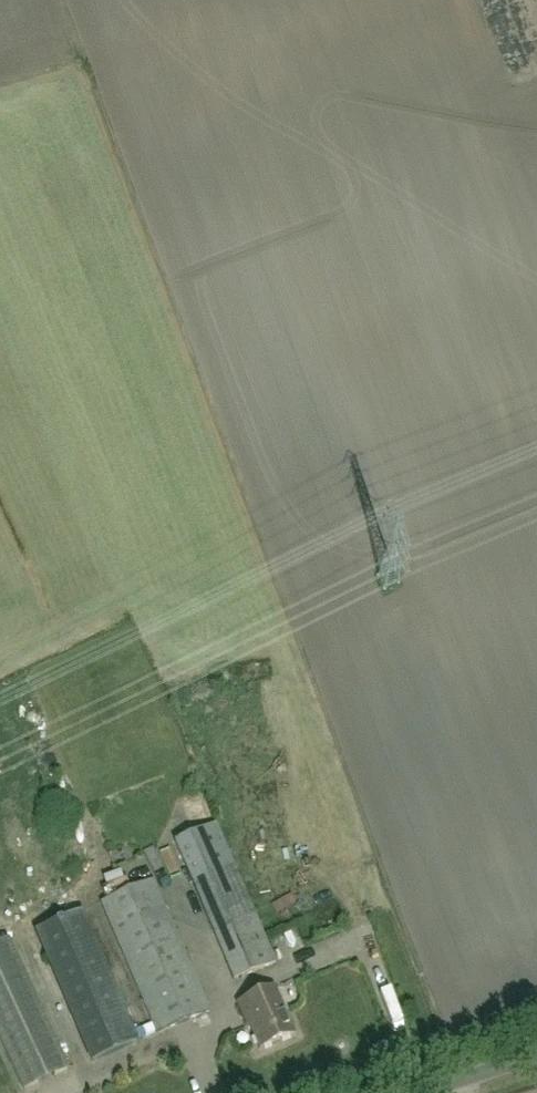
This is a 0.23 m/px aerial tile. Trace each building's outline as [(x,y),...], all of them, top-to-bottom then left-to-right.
[(208,801),(185,804),(187,819),(210,816),(208,801)] [(236,981),(273,965),(231,866),(211,826),(176,841),(193,882),(236,981)] [(130,970),(182,948),(159,895),(107,917),(130,970)] [(92,1060),(137,1041),(82,911),(37,930),(92,1060)] [(68,1069),(9,940),(0,944),(0,1038),(24,1090),(68,1069)] [(208,1013),(188,965),(136,987),(156,1035),(208,1013)] [(294,1035),(274,988),(237,1004),(244,1019),(246,1018),(260,1050),(294,1035)]
